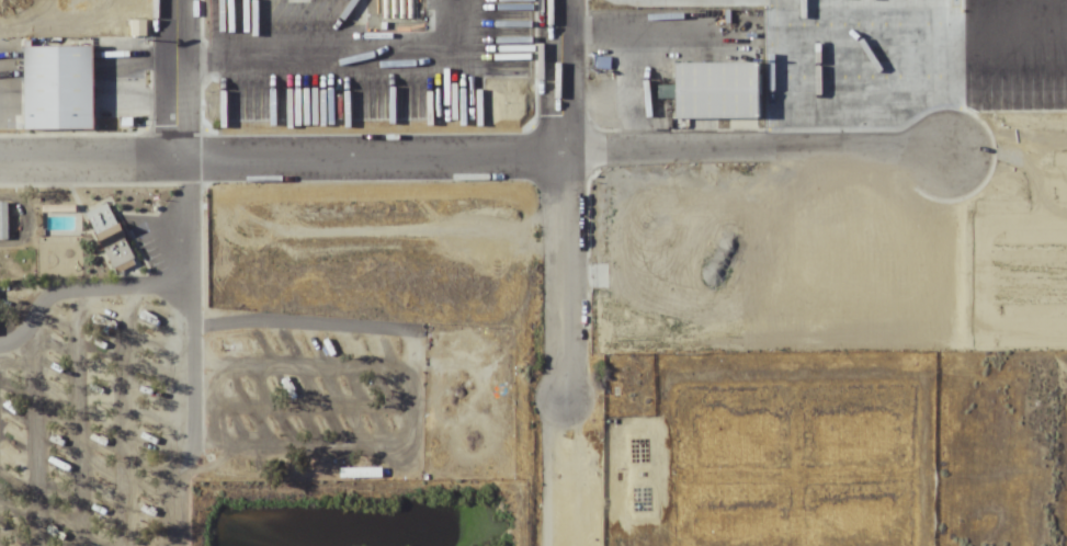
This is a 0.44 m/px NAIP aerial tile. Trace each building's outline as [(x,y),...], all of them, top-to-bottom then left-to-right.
[(757,64),(673,64),(673,121),(757,121),(757,64)] [(109,203),(85,213),(108,270),(132,260),(109,203)]
